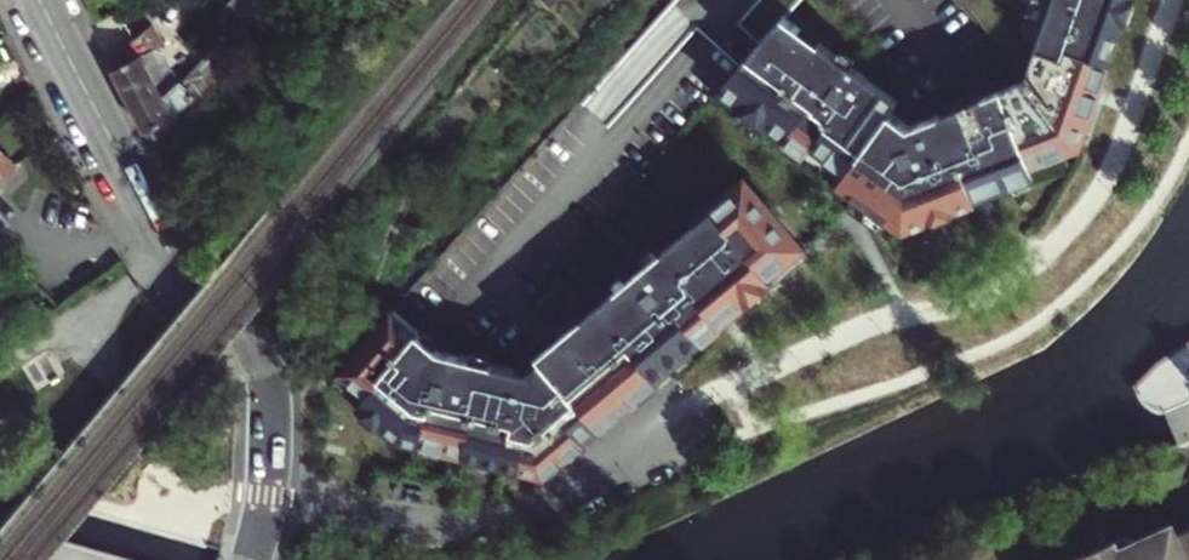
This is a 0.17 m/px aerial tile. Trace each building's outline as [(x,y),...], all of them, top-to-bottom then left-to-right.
[(1024,78),(1076,144),(1128,0),(1031,0),(1021,26),(1037,45),(1024,78)] [(1031,162),(1076,144),(1024,78),(911,124),(892,111),(901,99),(785,16),(763,41),(743,23),(721,48),(742,66),(720,90),(906,223),(1035,171),(1031,162)] [(174,48),(168,55),(175,61),(181,54),(174,48)] [(110,72),(142,134),(173,118),(193,96),(199,101),(223,72),(210,61),(200,71),(195,68),(164,99),(142,56),(110,72)] [(11,168),(0,156),(0,177),(11,168)] [(401,440),(548,473),(614,418),(808,255),(747,182),(548,348),(540,355),(544,360),(528,372),(440,350),(394,311),(341,372),(368,396),(361,403),(401,440)] [(361,403),(368,396),(341,372),(334,379),(361,403)] [(1181,535),(1178,528),(1144,543),(1135,536),(1121,542),(1125,551),(1106,559),(1188,559),(1188,532),(1181,535)]
